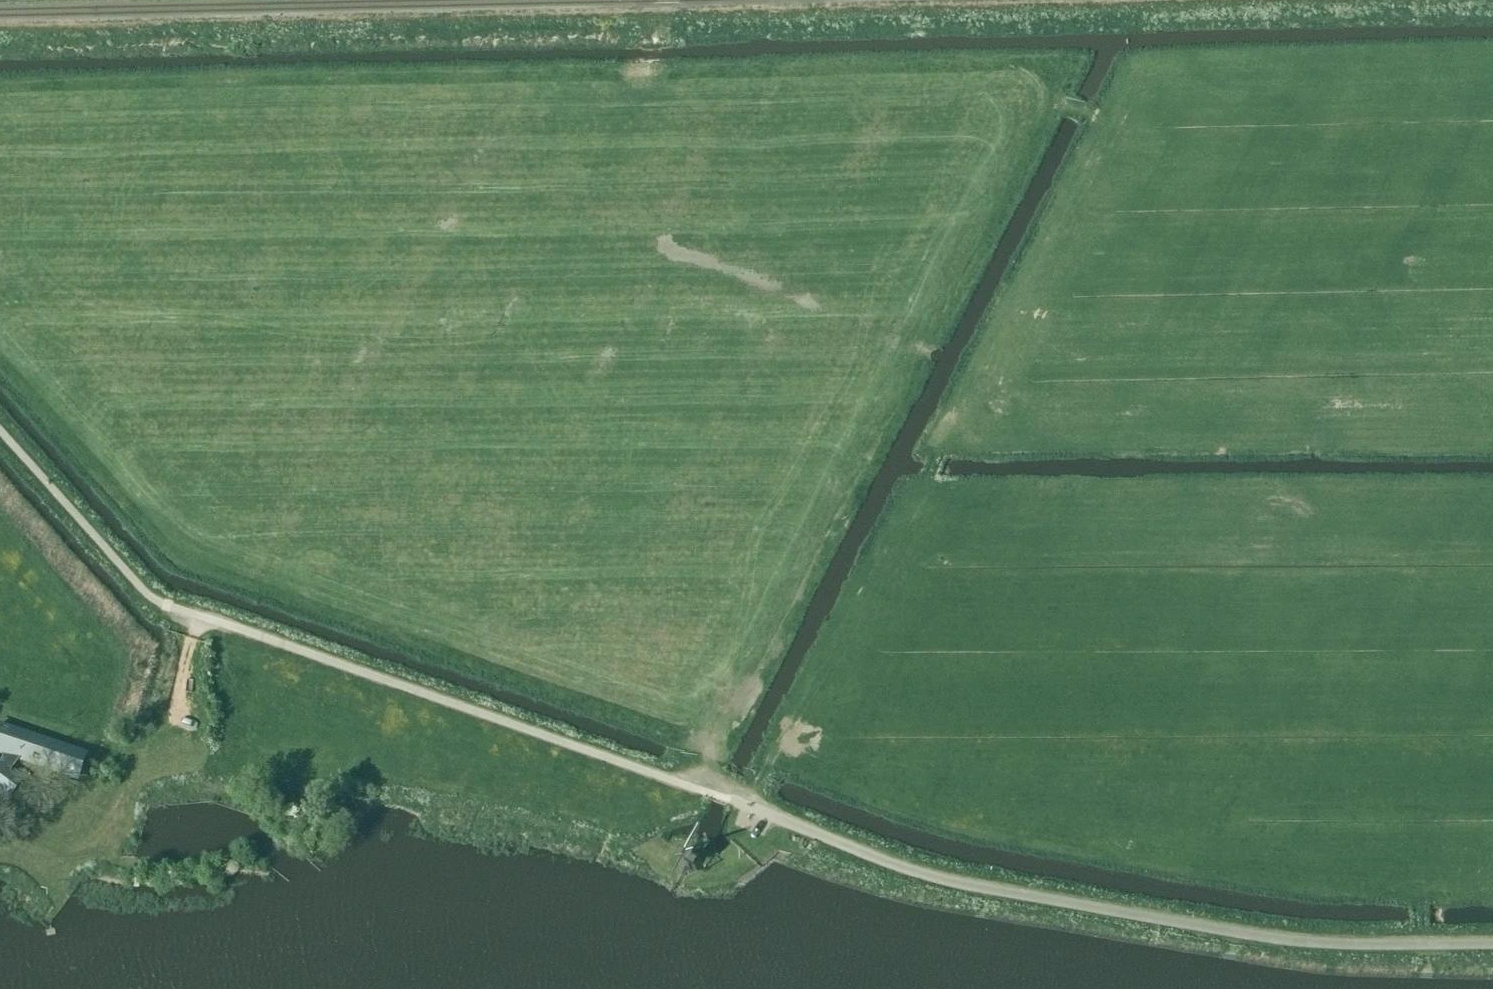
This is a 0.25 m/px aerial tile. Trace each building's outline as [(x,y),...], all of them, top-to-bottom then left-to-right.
[(85,754),(0,725),(0,750),(4,751),(1,761),(2,761),(1,765),(0,765),(0,764),(0,794),(5,798),(19,779),(10,772),(21,757),(77,776),(82,761),(84,755),(85,754)] [(698,854),(689,849),(681,851),(676,861),(679,869),(688,873),(690,872),(696,870),(700,862),(698,854)]
